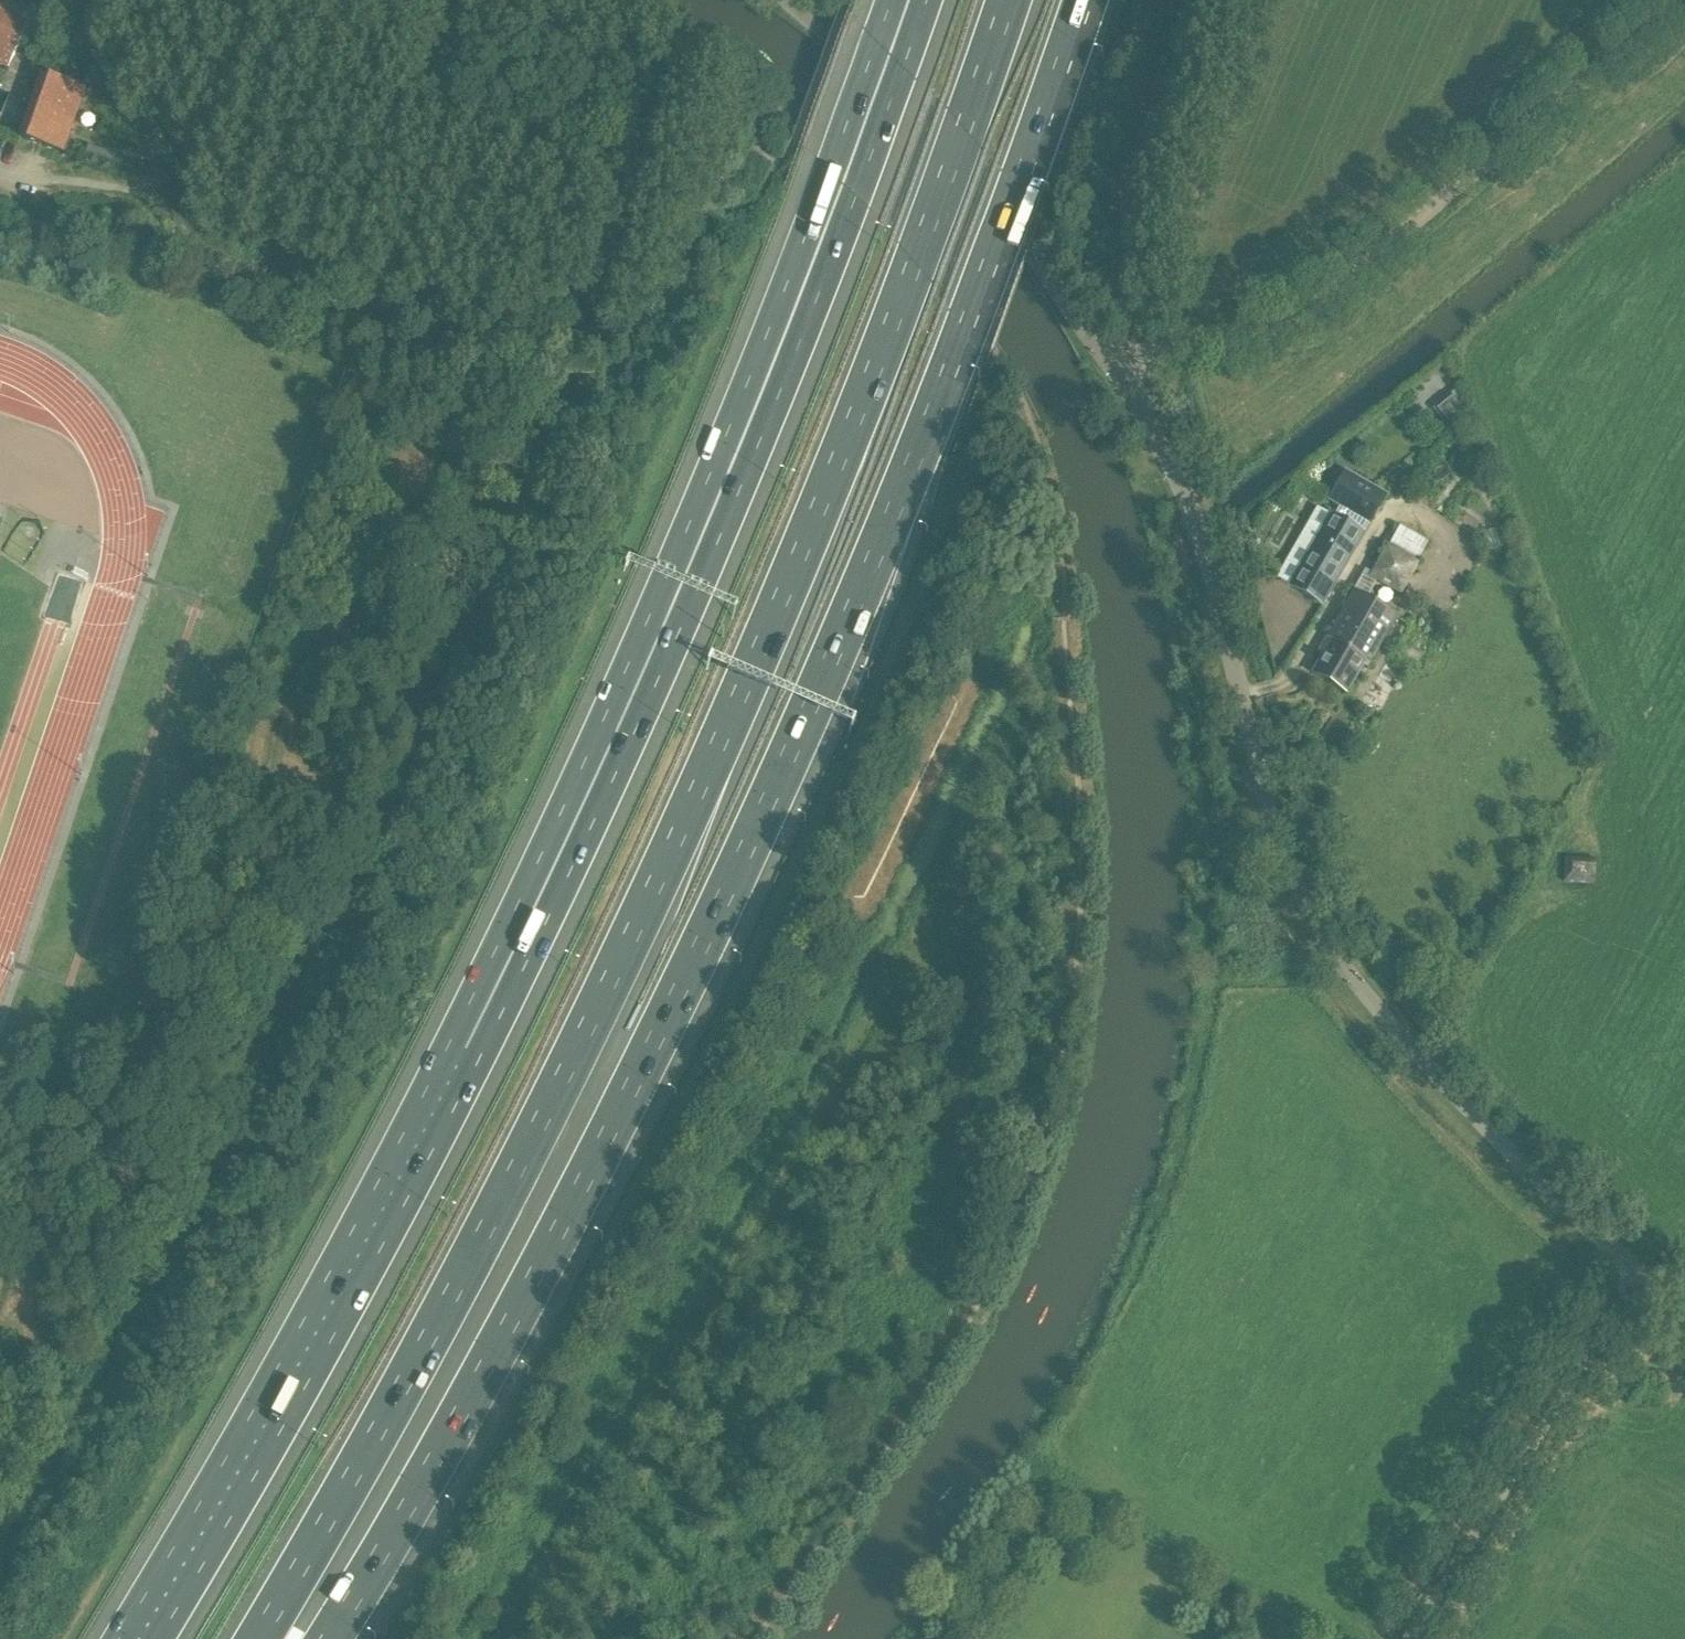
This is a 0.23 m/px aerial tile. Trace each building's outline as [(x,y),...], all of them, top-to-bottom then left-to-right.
[(8,67),(34,12),(6,0),(0,0),(0,64),(8,67)] [(21,137),(62,151),(84,88),(43,74),(21,137)] [(1460,395),(1455,390),(1434,408),(1448,426),(1466,411),(1456,399),(1460,395)] [(1330,499),(1370,522),(1386,495),(1346,472),(1330,499)] [(1291,586),(1322,604),(1363,533),(1331,515),(1291,586)] [(1372,576),(1401,591),(1416,563),(1388,548),(1372,576)] [(1354,590),(1334,626),(1318,652),(1323,655),(1313,672),(1348,692),(1363,664),(1368,667),(1397,615),(1354,590)] [(73,614),(73,599),(49,598),(49,613),(73,614)] [(1564,881),(1594,883),(1595,858),(1565,857),(1564,881)]
